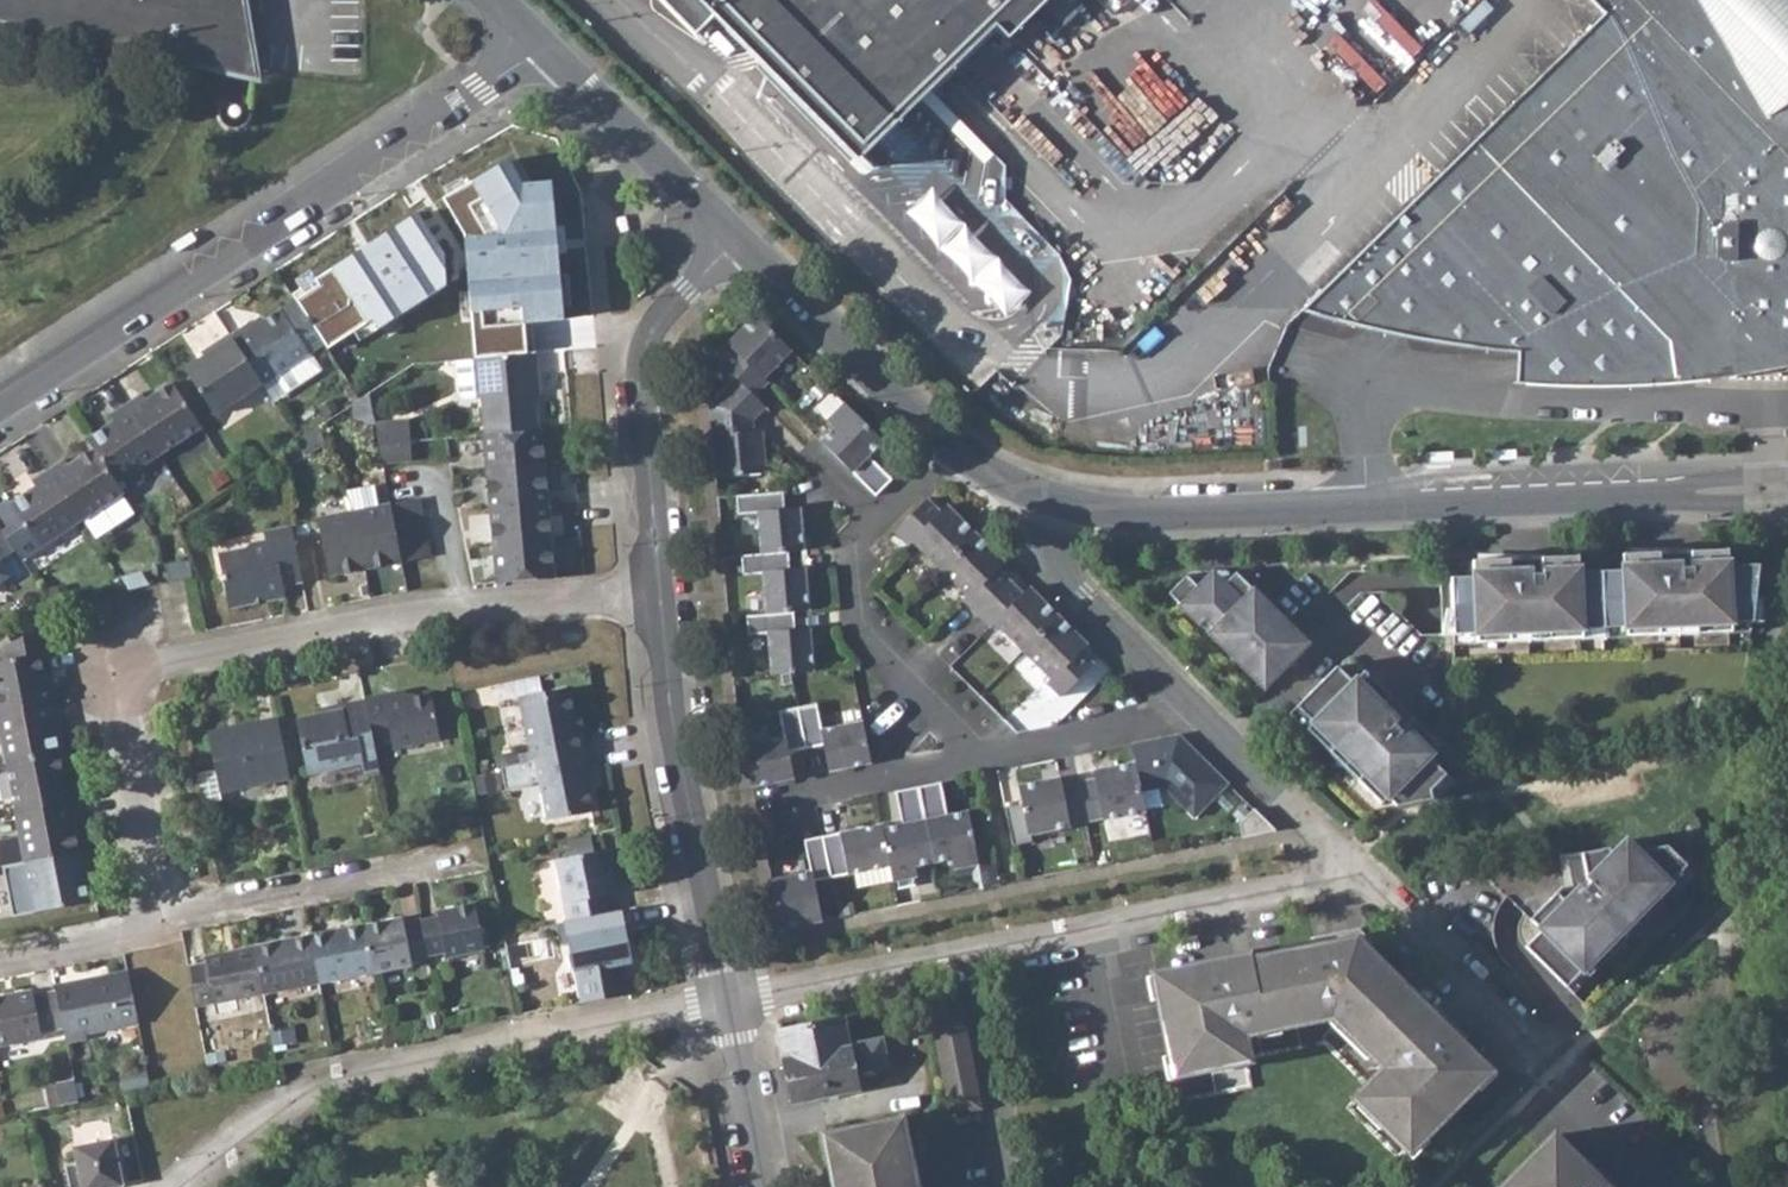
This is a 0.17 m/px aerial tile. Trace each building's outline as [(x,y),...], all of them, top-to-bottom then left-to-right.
[(231,77),(237,34),(236,0),(0,0),(0,23),(231,77)] [(693,35),(712,17),(861,169),(865,165),(859,159),(1018,0),(659,0),(693,35)] [(1357,327),(1386,300),(1415,331),(1407,338),(1519,354),(1517,384),(1645,386),(1709,381),(1709,346),(1736,346),(1750,347),(1750,351),(1768,351),(1786,351),(1786,347),(1787,347),(1787,0),(1589,0),(1604,15),(1408,206),(1377,237),(1302,311),(1357,327)] [(474,358),(526,354),(524,325),(564,320),(551,182),(522,184),(508,159),(442,199),(465,238),(470,304),(474,358)] [(1034,291),(931,185),(903,210),(1008,315),(1034,291)] [(383,233),(361,249),(315,278),(310,270),(295,280),(300,289),(292,294),(295,299),(323,343),(328,350),(353,333),(359,342),(445,287),(444,255),(415,212),(383,233)] [(262,385),(309,354),(309,353),(323,343),(295,299),(251,328),(248,323),(229,335),(261,383),(262,385)] [(1357,327),(1379,332),(1407,338),(1415,331),(1386,300),(1357,327)] [(719,361),(734,375),(752,393),(763,382),(759,378),(788,350),(752,314),(723,342),(730,349),(719,361)] [(261,383),(229,335),(212,347),(215,350),(184,370),(214,414),(261,383)] [(1709,381),(1748,376),(1787,368),(1787,347),(1786,347),(1786,351),(1768,351),(1750,351),(1750,347),(1736,346),(1709,346),(1709,381)] [(539,393),(536,353),(526,354),(496,356),(474,358),(478,396),(483,397),(486,434),(537,430),(534,393),(539,393)] [(309,354),(262,385),(273,400),(320,369),(309,354)] [(465,397),(478,396),(474,358),(465,359),(457,360),(460,393),(465,397)] [(709,409),(761,403),(753,394),(752,393),(734,375),(708,401),(709,409)] [(142,394),(126,404),(159,455),(201,427),(171,383),(146,400),(142,394)] [(374,422),(368,393),(360,398),(353,403),(357,426),(374,422)] [(832,416),(843,405),(831,393),(820,404),(832,416)] [(709,409),(715,477),(765,473),(762,431),(749,432),(748,424),(765,407),(761,403),(709,409)] [(114,421),(88,438),(94,448),(118,483),(159,455),(126,404),(110,415),(114,421)] [(821,441),(852,472),(876,495),(892,479),(869,455),(881,443),(843,405),(832,416),(839,423),(821,441)] [(411,440),(409,422),(374,424),(378,442),(411,440)] [(298,439),(305,456),(325,442),(318,426),(298,439)] [(555,578),(542,430),(537,430),(486,434),(483,435),(495,583),(555,578)] [(412,459),(411,440),(378,442),(382,461),(412,459)] [(64,459),(48,470),(82,520),(124,492),(118,483),(94,448),(68,465),(64,459)] [(1456,450),(1432,451),(1432,461),(1456,461),(1456,450)] [(37,487),(11,504),(40,548),(82,520),(48,470),(33,481),(37,487)] [(328,575),(401,561),(390,503),(378,505),(374,485),(345,490),(353,510),(317,516),(328,575)] [(757,513),(760,554),(788,552),(803,551),(798,508),(784,510),(783,491),(735,495),(737,515),(757,513)] [(390,503),(401,561),(428,556),(417,498),(390,503)] [(912,542),(939,569),(968,540),(975,534),(945,505),(939,512),(926,500),(893,533),(907,547),(912,542)] [(248,548),(218,554),(228,608),(255,603),(254,599),(264,597),(265,601),(285,597),(283,585),(302,581),(291,526),(263,532),(264,540),(251,543),(248,548)] [(14,549),(0,529),(0,559),(14,549)] [(1004,562),(975,534),(968,540),(939,569),(967,597),(963,601),(977,615),(977,614),(981,610),(1010,582),(997,569),(1004,562)] [(1577,556),(1472,561),(1473,577),(1450,578),(1453,635),(1475,634),(1476,643),(1581,638),(1581,629),(1625,627),(1625,636),(1730,631),(1730,622),(1751,621),(1758,564),(1727,566),(1726,550),(1621,554),(1622,571),(1578,573),(1577,556)] [(762,573),(765,614),(793,612),(808,611),(804,568),(789,569),(788,552),(760,554),(740,556),(742,575),(762,573)] [(9,576),(0,563),(0,582),(9,576)] [(1188,575),(1170,593),(1201,624),(1207,617),(1228,638),(1222,645),(1254,677),(1260,671),(1272,682),(1310,644),(1292,627),(1288,631),(1281,638),(1260,617),(1267,610),(1271,606),(1237,572),(1226,584),(1221,578),(1208,579),(1200,588),(1188,575)] [(1023,651),(1043,631),(1051,623),(1058,616),(1029,587),(1022,594),(1010,582),(981,610),(977,614),(977,615),(990,628),(995,624),(1023,651)] [(1288,631),(1267,610),(1260,617),(1281,638),(1288,631)] [(767,633),(771,674),(791,672),(813,671),(809,628),(794,630),(793,612),(765,614),(745,616),(747,635),(767,633)] [(1043,631),(1023,651),(1051,679),(1046,683),(1060,696),(1093,664),(1081,651),(1087,644),(1058,616),(1051,623),(1043,631)] [(1207,617),(1201,624),(1222,645),(1228,638),(1207,617)] [(41,626),(3,646),(6,659),(0,661),(0,712),(56,701),(41,626)] [(1625,627),(1581,629),(1581,638),(1625,636),(1625,627)] [(1337,667),(1297,707),(1313,723),(1307,730),(1331,753),(1337,747),(1365,774),(1358,781),(1382,804),(1388,798),(1397,807),(1433,800),(1431,791),(1446,776),(1428,758),(1439,746),(1364,672),(1353,683),(1337,667)] [(1254,677),(1265,688),(1272,682),(1260,671),(1254,677)] [(544,691),(518,696),(529,751),(531,760),(535,760),(587,750),(584,729),(577,731),(570,691),(545,696),(544,691)] [(384,696),(365,701),(373,740),(390,737),(393,748),(440,739),(430,693),(385,703),(384,696)] [(5,763),(6,763),(59,752),(53,721),(60,720),(56,701),(0,712),(0,737),(5,763)] [(327,713),(296,719),(307,775),(342,768),(341,763),(361,760),(364,776),(379,773),(373,740),(365,701),(326,708),(327,713)] [(862,722),(821,730),(816,703),(797,707),(803,733),(808,757),(825,754),(828,771),(870,763),(862,722)] [(751,787),(793,778),(789,761),(808,757),(803,733),(797,707),(779,711),(784,737),(743,746),(751,787)] [(1297,707),(1291,713),(1307,730),(1313,723),(1297,707)] [(215,770),(197,773),(203,804),(221,801),(219,793),(290,779),(278,718),(207,732),(215,770)] [(1191,746),(1179,735),(1171,736),(1186,751),(1191,746)] [(1141,791),(1164,786),(1196,817),(1229,783),(1191,746),(1186,751),(1171,736),(1132,744),(1135,762),(1141,791)] [(1337,747),(1331,753),(1358,781),(1365,774),(1337,747)] [(587,750),(535,760),(546,819),(593,810),(585,770),(591,769),(587,750)] [(520,753),(521,763),(531,760),(529,751),(520,753)] [(59,752),(6,763),(16,812),(76,801),(72,781),(65,783),(59,752)] [(1086,822),(1145,811),(1141,791),(1135,762),(1094,770),(1096,778),(1078,782),(1086,822)] [(1029,835),(1069,827),(1069,825),(1086,822),(1078,782),(1061,785),(1059,777),(1019,785),(1029,835)] [(925,819),(933,863),(952,858),(954,869),(978,864),(967,811),(947,815),(941,782),(918,787),(925,819)] [(882,828),(889,866),(893,881),(916,876),(914,866),(933,863),(925,819),(918,787),(895,791),(902,824),(882,828)] [(16,812),(15,812),(25,862),(26,862),(78,851),(72,820),(79,819),(76,801),(16,812)] [(1273,826),(1254,808),(1254,809),(1239,823),(1241,833),(1273,826)] [(831,877),(889,866),(882,828),(881,824),(823,836),(831,877)] [(770,880),(779,928),(821,919),(813,881),(831,877),(823,836),(804,840),(811,872),(770,880)] [(1563,887),(1530,920),(1526,915),(1520,924),(1519,928),(1521,940),(1566,987),(1582,971),(1589,977),(1612,954),(1606,947),(1633,920),(1639,926),(1663,903),(1657,896),(1687,866),(1667,847),(1637,853),(1626,841),(1614,854),(1608,849),(1567,857),(1572,886),(1563,887)] [(607,849),(554,859),(566,921),(612,911),(614,911),(611,893),(616,893),(607,849)] [(78,851),(26,862),(36,912),(88,902),(82,871),(89,870),(85,850),(78,851)] [(194,857),(184,859),(188,878),(198,876),(194,857)] [(438,915),(420,919),(427,956),(445,953),(446,958),(484,951),(475,902),(437,910),(438,915)] [(566,921),(556,922),(559,944),(569,943),(580,1002),(630,993),(621,951),(619,942),(625,940),(621,918),(614,920),(612,911),(566,921)] [(402,917),(364,925),(373,971),(373,972),(411,965),(410,960),(427,956),(420,919),(403,922),(402,917)] [(1612,954),(1639,926),(1633,920),(1606,947),(1612,954)] [(364,925),(309,935),(318,982),(373,971),(364,925)] [(309,935),(254,947),(263,993),(318,982),(309,935)] [(1355,935),(1156,976),(1181,1100),(1251,1086),(1245,1058),(1326,1043),(1371,1087),(1351,1108),(1402,1158),(1491,1066),(1355,935)] [(205,963),(187,966),(195,1007),(213,1003),(235,999),(263,993),(254,947),(203,957),(205,963)] [(1582,971),(1566,987),(1572,993),(1589,977),(1582,971)] [(128,972),(55,987),(56,992),(63,1027),(67,1042),(87,1038),(86,1033),(138,1023),(128,972)] [(928,996),(952,1114),(981,1108),(957,990),(928,996)] [(0,997),(0,1046),(41,1039),(40,1032),(63,1027),(56,992),(34,996),(33,991),(0,997)] [(215,1015),(237,1011),(235,999),(213,1003),(215,1015)] [(779,1031),(793,1101),(820,1096),(857,1089),(853,1071),(888,1066),(882,1037),(853,1042),(853,1045),(849,1046),(843,1018),(779,1031)] [(205,1054),(207,1064),(225,1061),(223,1051),(205,1054)] [(122,1074),(125,1087),(141,1084),(139,1071),(122,1074)] [(57,1084),(61,1105),(79,1102),(74,1080),(57,1084)] [(76,1140),(110,1137),(109,1120),(74,1123),(76,1140)] [(839,1133),(850,1186),(921,1186),(915,1159),(907,1160),(899,1122),(839,1133)] [(838,1186),(850,1186),(839,1133),(828,1136),(838,1186)] [(1557,1134),(1506,1185),(1508,1186),(1610,1186),(1557,1134)] [(75,1147),(78,1163),(66,1165),(70,1186),(111,1186),(123,1185),(114,1139),(75,1147)]
